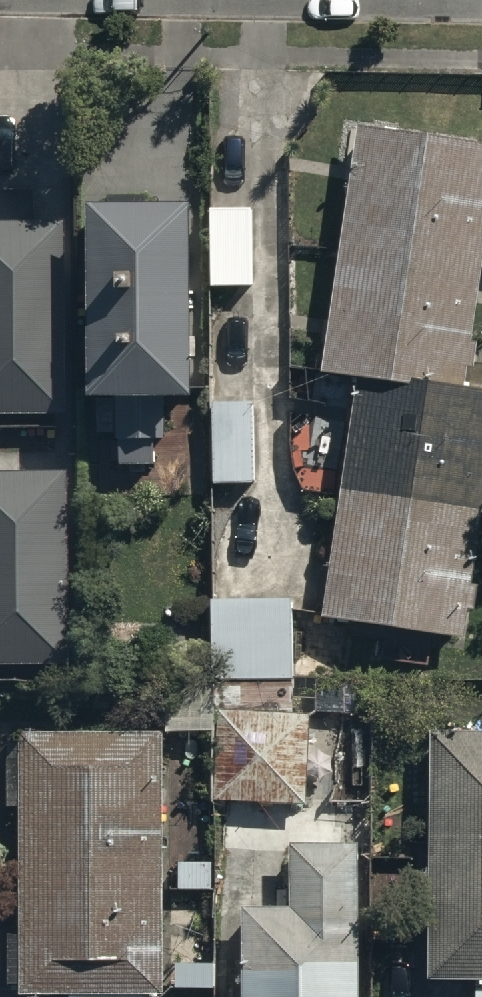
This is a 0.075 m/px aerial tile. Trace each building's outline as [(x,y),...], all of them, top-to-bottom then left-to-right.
[(356,119),(320,375),(353,385),(320,619),(388,639),(464,639),(468,611),(474,612),(477,588),(469,587),(481,490),(481,383),(465,380),(481,256),(481,137),(356,119)] [(191,192),(86,194),(90,386),(195,383),(191,192)] [(254,199),(212,200),(214,284),(255,284),(254,199)] [(0,218),(0,410),(55,410),(54,218),(0,218)] [(257,400),(216,400),(217,476),(256,477),(257,400)] [(0,465),(0,663),(62,661),(58,464),(0,465)] [(210,674),(294,674),(293,596),(210,597),(210,674)] [(219,795),(304,794),(303,707),(219,708),(219,795)] [(432,724),(430,973),(477,973),(477,996),(481,996),(481,724),(432,724)] [(20,725),(21,989),(68,989),(68,996),(150,996),(149,987),(164,987),(163,725),(20,725)] [(357,839),(287,839),(288,905),(242,905),(243,996),(358,996),(357,839)]
